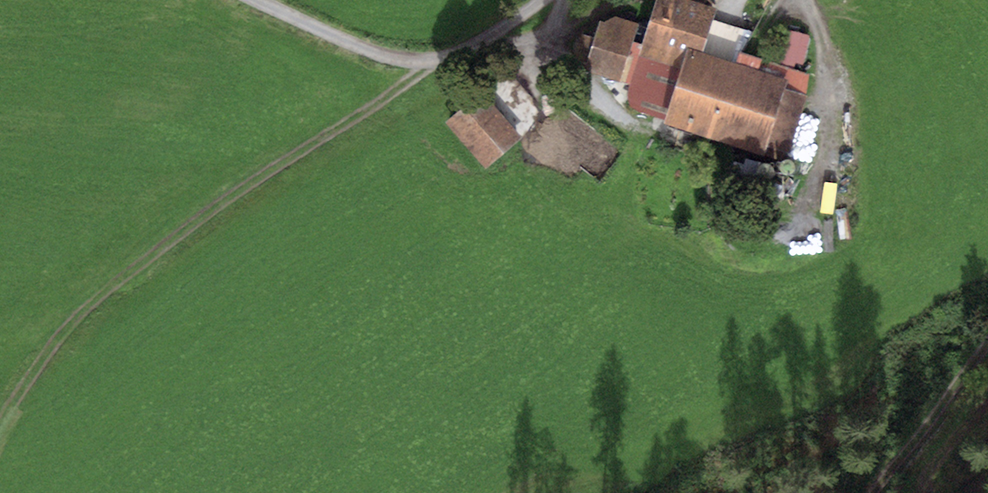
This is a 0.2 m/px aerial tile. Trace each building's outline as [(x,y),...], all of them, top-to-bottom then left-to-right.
[(723,14),(680,0),(667,0),(647,60),(690,74),(696,54),(709,58),(723,14)] [(636,26),(606,17),(589,70),(631,83),(641,51),(629,47),(636,26)] [(787,39),(784,67),(807,68),(809,40),(787,39)] [(690,74),(672,130),(772,162),(797,86),(709,58),(696,54),(690,74)] [(487,98),(452,130),(492,173),(527,141),(487,98)]
